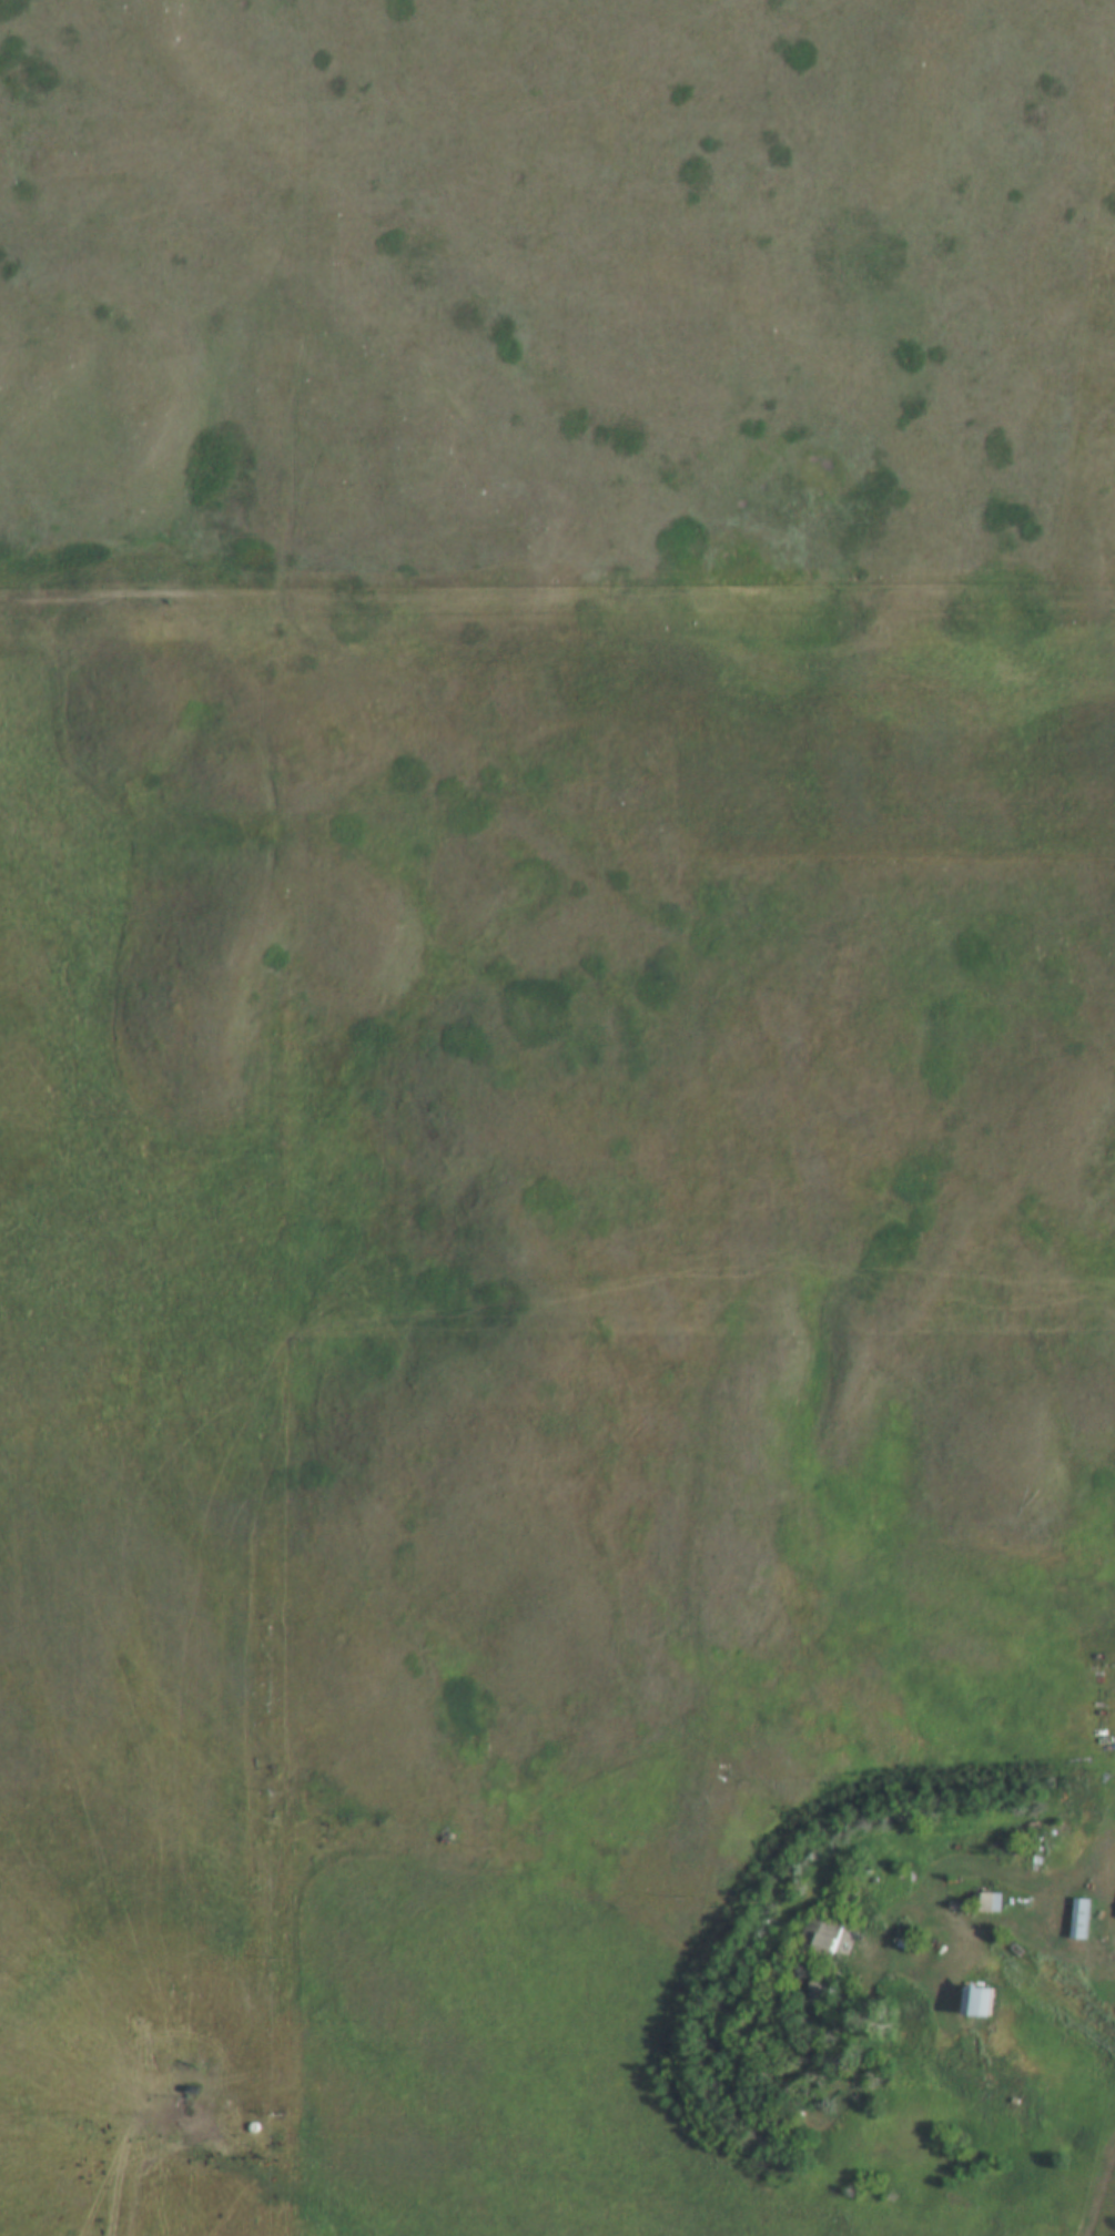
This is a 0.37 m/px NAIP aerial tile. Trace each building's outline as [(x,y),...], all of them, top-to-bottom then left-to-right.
[(1085,1947),(1093,1902),(1079,1899),(1070,1944),(1085,1947)] [(835,1957),(843,1926),(808,1916),(799,1947),(835,1957)] [(965,2018),(992,2018),(992,1987),(965,1987),(965,2018)]
